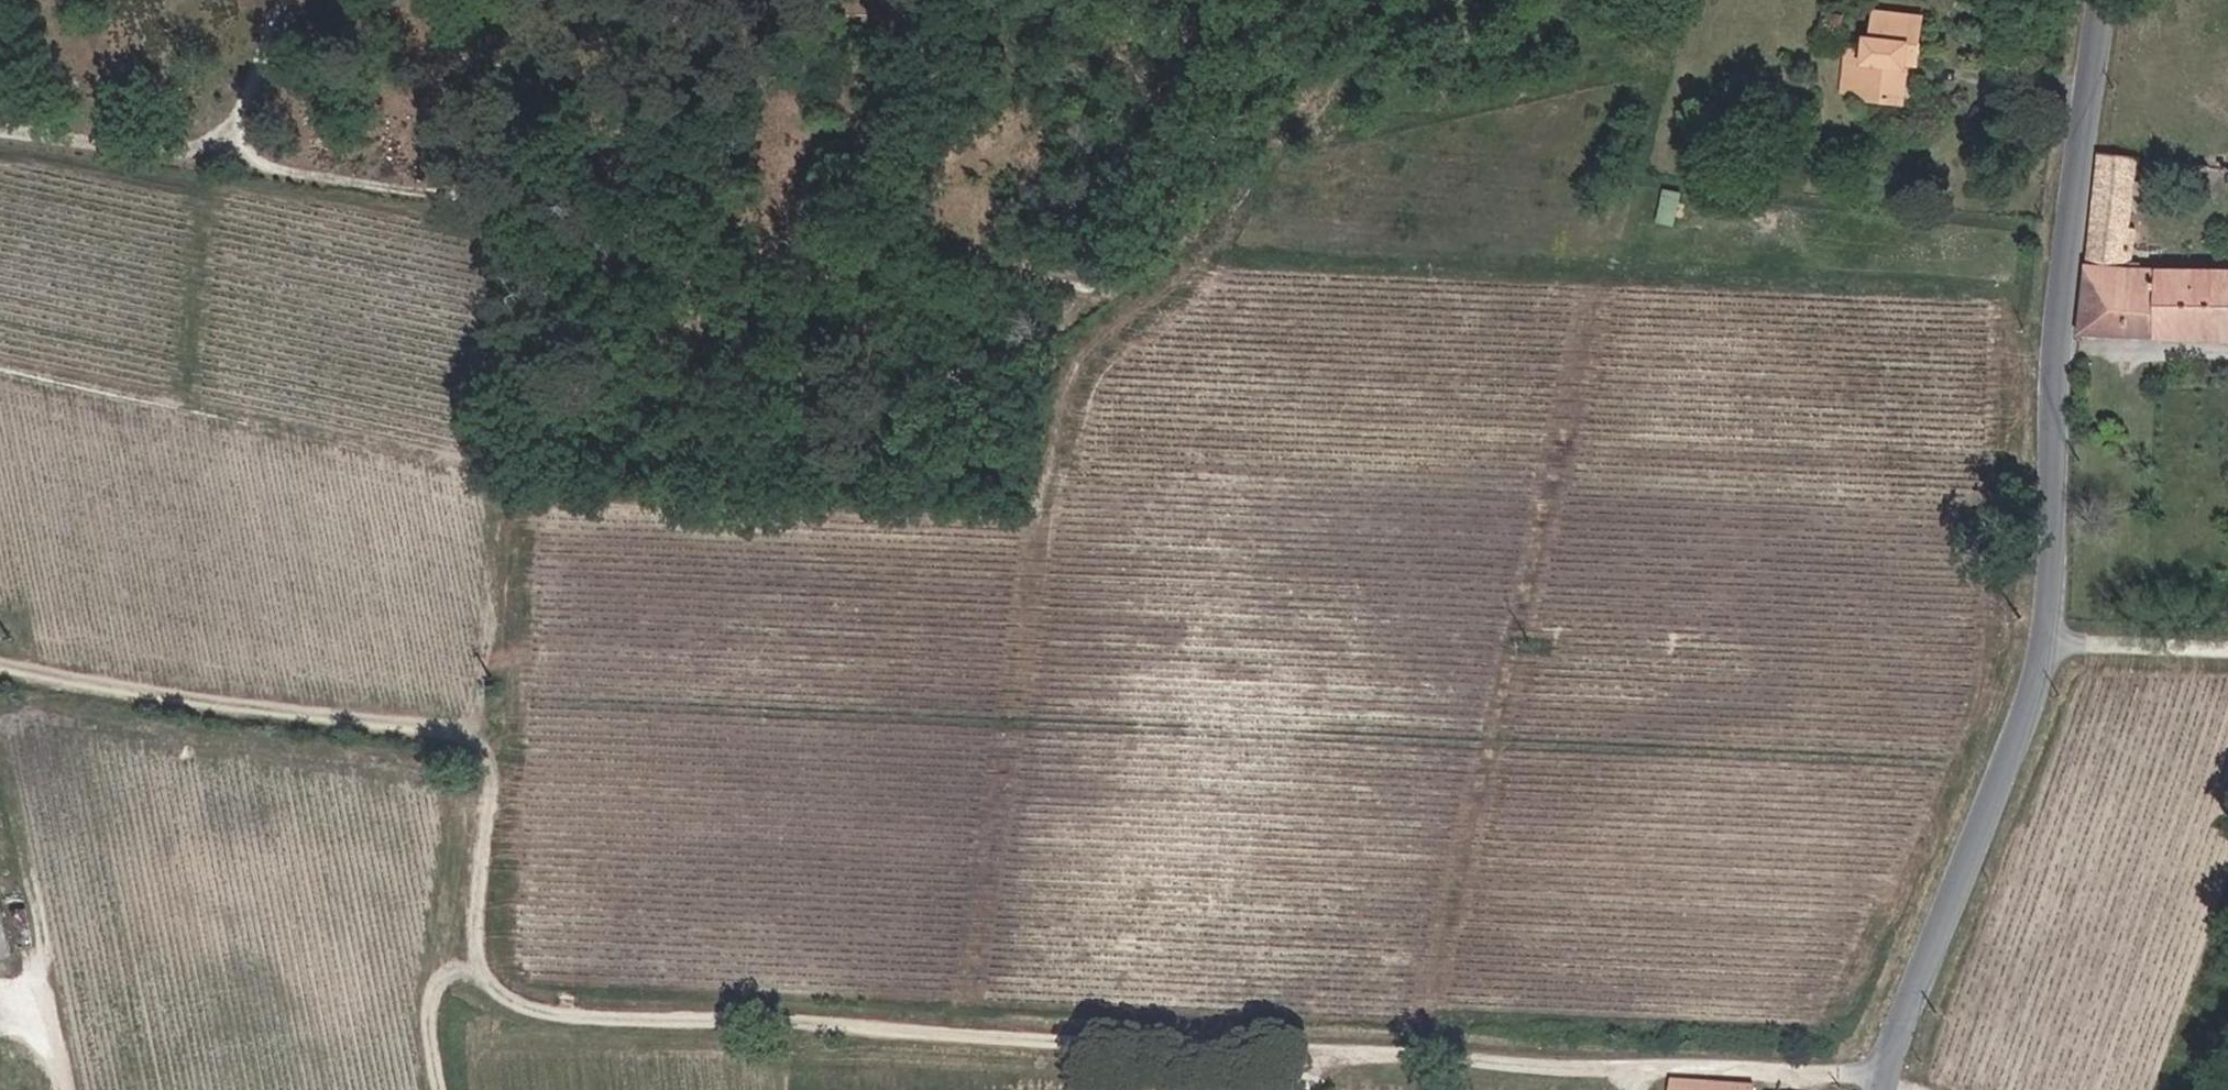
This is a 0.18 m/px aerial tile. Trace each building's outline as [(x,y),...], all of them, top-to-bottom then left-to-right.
[(1901,61),(1917,62),(1921,31),(1873,25),(1870,51),(1862,50),(1859,66),(1844,64),(1839,98),(1855,101),(1856,96),(1881,99),(1879,112),(1893,113),(1899,73),(1901,61)] [(1915,74),(1917,62),(1901,61),(1899,73),(1915,74)] [(1854,109),(1879,112),(1881,99),(1856,96),(1855,101),(1854,109)] [(2088,336),(2227,345),(2227,281),(2133,272),(2146,165),(2110,160),(2088,336)] [(10,954),(0,921),(0,957),(10,954)]
